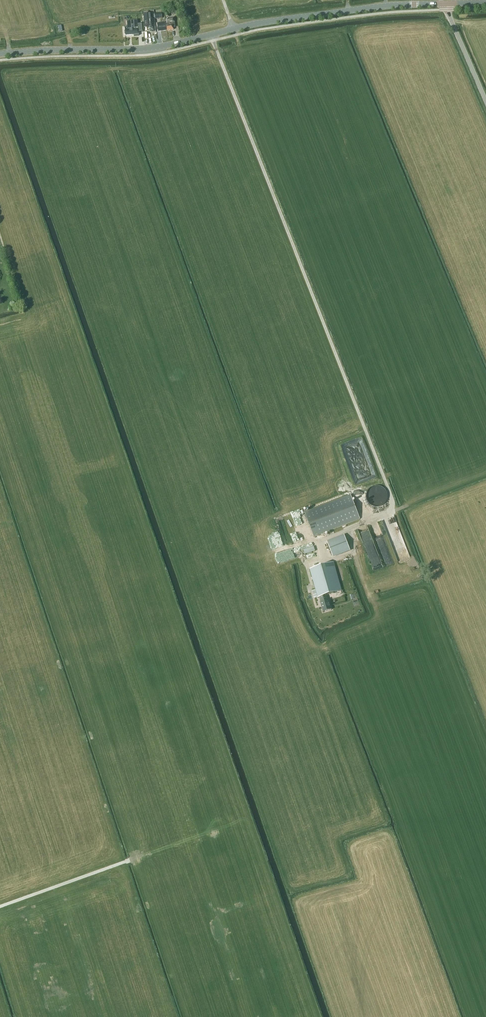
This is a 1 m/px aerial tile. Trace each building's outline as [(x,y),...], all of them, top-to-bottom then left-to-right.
[(166,22),(167,30),(173,29),(173,27),(175,26),(173,17),(165,18),(166,22)] [(155,31),(154,19),(151,20),(147,20),(147,26),(148,28),(150,28),(150,32),(155,31)] [(127,27),(124,27),(125,35),(134,35),(134,36),(139,36),(138,32),(143,32),(143,31),(142,31),(141,24),(137,24),(137,20),(126,21),(127,21),(127,25),(127,27)] [(167,30),(166,22),(156,23),(158,31),(167,30)] [(359,519),(350,495),(304,513),(313,537),(359,519)] [(368,527),(361,530),(366,543),(369,542),(368,540),(372,538),(368,527)] [(327,541),(328,544),(333,557),(350,550),(344,534),(327,541)] [(307,556),(306,554),(317,550),(316,546),(301,550),(303,557),(307,556)] [(333,562),(310,569),(313,583),(317,597),(319,597),(323,612),(329,610),(332,609),(329,599),(327,600),(326,595),(341,591),(333,562)]
